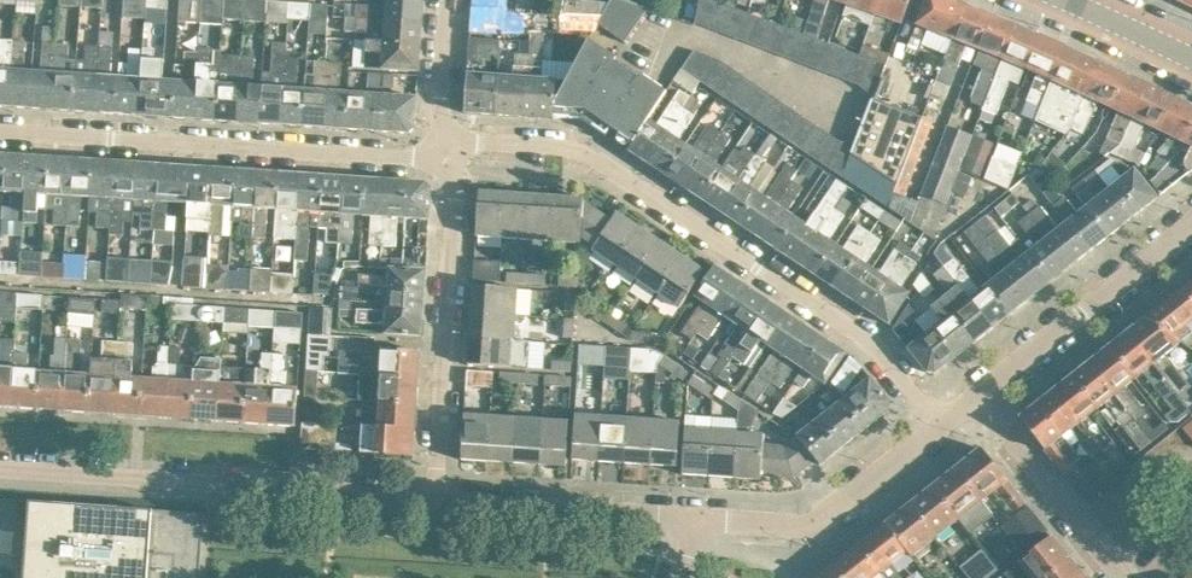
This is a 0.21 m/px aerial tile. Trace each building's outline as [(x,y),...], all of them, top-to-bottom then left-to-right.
[(146,7),(147,0),(125,0),(124,17),(145,18),(146,7)] [(146,7),(168,9),(168,0),(147,0),(146,7)] [(179,21),(202,23),(203,0),(181,0),(179,21)] [(202,23),(223,24),(224,19),(225,0),(203,0),(202,23)] [(244,21),(245,0),(225,0),(224,19),(244,21)] [(259,0),(245,0),(244,21),(267,22),(267,14),(268,1),(259,0)] [(357,5),(356,19),(421,24),(423,3),(386,0),(386,7),(357,5)] [(469,33),(506,35),(525,35),(525,13),(507,13),(507,0),(472,0),(469,33)] [(547,9),(549,0),(535,0),(533,7),(547,9)] [(586,14),(588,0),(563,0),(562,14),(586,14)] [(609,1),(599,0),(588,0),(586,14),(602,15),(610,1),(609,1)] [(597,22),(610,32),(615,35),(624,42),(648,8),(628,1),(624,0),(610,0),(609,1),(610,1),(602,15),(597,22)] [(708,27),(718,1),(714,0),(699,0),(694,23),(695,23),(708,27)] [(751,7),(763,12),(766,0),(752,0),(751,7)] [(805,34),(813,36),(818,38),(830,0),(815,0),(809,21),(805,34)] [(874,16),(879,0),(844,0),(842,4),(847,5),(843,16),(870,25),(874,16)] [(874,14),(901,24),(910,0),(879,0),(874,14)] [(952,41),(965,5),(953,0),(925,0),(904,53),(916,57),(926,30),(952,41)] [(1182,2),(1191,6),(1191,9),(1191,0),(1183,0),(1182,2)] [(268,1),(267,14),(288,15),(289,2),(268,1)] [(721,3),(718,1),(708,27),(721,33),(731,6),(721,3)] [(309,20),(310,4),(289,2),(288,15),(288,18),(309,20)] [(310,4),(309,20),(326,21),(327,5),(310,4)] [(942,67),(937,80),(951,86),(969,42),(976,45),(979,46),(991,15),(989,14),(973,7),(965,5),(952,41),(942,67)] [(731,6),(721,33),(735,38),(745,11),(731,6)] [(749,13),(745,11),(735,38),(748,43),(758,16),(749,13)] [(982,68),(971,96),(971,102),(984,107),(1016,25),(993,16),(991,15),(979,46),(981,47),(977,56),(978,67),(982,68)] [(748,43),(762,48),(772,21),(758,16),(748,43)] [(791,28),(799,31),(805,34),(809,21),(796,16),(791,28)] [(346,19),(345,32),(355,32),(369,33),(368,41),(384,42),(420,46),(421,24),(356,19),(346,19)] [(778,24),(772,21),(762,48),(776,53),(785,26),(778,24)] [(1023,70),(1026,71),(1040,35),(1016,25),(984,107),(983,110),(995,115),(1009,81),(1017,84),(1022,70),(1023,70)] [(776,53),(789,58),(799,31),(791,28),(785,26),(776,53)] [(52,109),(56,44),(57,27),(44,27),(41,72),(33,72),(31,108),(52,109)] [(95,112),(117,113),(119,77),(111,76),(114,32),(101,31),(100,48),(95,112)] [(813,36),(805,34),(799,31),(789,58),(803,63),(813,36)] [(530,36),(529,56),(525,116),(553,118),(554,106),(589,40),(581,35),(555,82),(540,81),(541,57),(543,36),(530,36)] [(1064,46),(1040,35),(1026,71),(1028,72),(1037,75),(1018,122),(1031,128),(1034,121),(1036,122),(1064,46)] [(826,42),(819,39),(813,36),(803,63),(816,68),(826,42)] [(496,114),(498,78),(482,77),(483,55),(499,56),(500,40),(469,37),(463,112),(496,114)] [(9,106),(14,41),(0,40),(0,106),(9,106)] [(14,40),(9,106),(31,108),(33,72),(24,71),(26,41),(14,40)] [(620,134),(632,142),(647,119),(666,91),(652,82),(646,78),(642,75),(639,73),(637,77),(614,61),(616,58),(589,40),(554,106),(553,118),(554,117),(582,119),(605,135),(610,127),(620,134)] [(368,41),(368,51),(384,52),(383,69),(418,71),(420,46),(384,42),(368,41)] [(830,43),(826,42),(816,68),(830,74),(840,47),(830,43)] [(262,87),(260,123),(281,125),(286,52),(286,43),(273,43),(271,73),(263,72),(262,87)] [(52,109),(74,111),(78,58),(69,57),(70,45),(56,44),(52,109)] [(860,54),(868,57),(886,64),(890,54),(864,44),(860,54)] [(1098,62),(1064,46),(1036,122),(1064,135),(1069,129),(1098,62)] [(78,58),(74,111),(95,112),(100,48),(87,47),(86,59),(78,58)] [(853,52),(840,47),(830,74),(843,79),(853,52)] [(143,50),(139,115),(160,116),(167,117),(169,81),(163,80),(164,60),(155,60),(156,49),(143,48),(143,50)] [(195,119),(217,120),(221,66),(213,66),(214,49),(200,48),(199,54),(195,119)] [(119,77),(117,113),(139,115),(143,50),(130,49),(129,64),(120,64),(119,77)] [(703,83),(719,59),(694,50),(681,68),(702,82),(703,83)] [(286,52),(281,125),(302,126),(305,90),(297,89),(299,53),(286,52)] [(843,79),(858,84),(868,57),(860,54),(853,52),(843,79)] [(167,117),(195,119),(199,54),(185,53),(184,66),(175,65),(174,81),(169,81),(167,117)] [(221,59),(221,66),(217,120),(238,122),(242,55),(229,54),(229,59),(221,59)] [(238,122),(260,123),(262,87),(253,86),(255,56),(242,55),(238,122)] [(496,114),(525,116),(529,56),(515,56),(513,79),(498,78),(496,114)] [(874,96),(886,64),(868,57),(858,84),(874,96)] [(719,59),(703,83),(715,91),(731,68),(719,59)] [(1105,106),(1107,108),(1123,73),(1098,62),(1069,129),(1082,135),(1096,103),(1105,106)] [(305,90),(302,126),(326,128),(329,63),(316,63),(315,77),(306,76),(305,90)] [(329,63),(326,128),(347,129),(349,92),(340,92),(342,64),(329,63)] [(743,76),(731,68),(715,91),(727,99),(743,76)] [(384,73),(383,86),(393,87),(394,74),(384,73)] [(1125,74),(1123,73),(1107,108),(1109,108),(1117,112),(1098,153),(1106,157),(1109,154),(1120,146),(1148,85),(1125,74)] [(755,84),(743,76),(727,99),(739,107),(755,84)] [(751,115),(767,92),(755,84),(739,107),(751,115)] [(1120,146),(1109,154),(1128,161),(1144,126),(1152,129),(1153,130),(1155,131),(1171,95),(1169,95),(1148,85),(1120,146)] [(633,143),(629,150),(648,163),(691,98),(691,97),(679,89),(679,90),(656,124),(647,119),(632,142),(633,143)] [(347,129),(380,131),(383,95),(349,92),(347,129)] [(763,124),(779,100),(767,92),(751,115),(763,124)] [(383,95),(380,131),(408,133),(414,128),(416,97),(383,95)] [(1155,131),(1157,131),(1170,137),(1157,152),(1169,163),(1181,149),(1191,127),(1191,106),(1173,96),(1171,95),(1155,131)] [(889,208),(894,193),(897,186),(923,118),(873,98),(871,97),(854,144),(842,176),(889,208)] [(691,98),(648,163),(666,175),(686,145),(678,140),(696,114),(695,113),(701,105),(691,98)] [(775,132),(791,108),(779,100),(763,124),(775,132)] [(775,132),(787,140),(803,116),(791,108),(775,132)] [(815,124),(803,116),(787,140),(799,148),(815,124)] [(934,122),(923,118),(897,186),(908,190),(934,122)] [(799,148),(811,156),(827,133),(815,124),(799,148)] [(952,191),(960,170),(974,136),(948,125),(918,202),(911,222),(924,231),(934,237),(952,191)] [(666,175),(685,188),(720,133),(709,126),(693,150),(686,145),(666,175)] [(1181,149),(1169,163),(1157,177),(1156,178),(1151,182),(1160,195),(1191,170),(1191,127),(1181,149)] [(1004,132),(986,178),(995,181),(1013,136),(1004,132)] [(720,133),(685,188),(703,200),(723,170),(714,164),(730,140),(729,140),(720,133)] [(839,141),(827,133),(811,156),(829,168),(839,141)] [(771,135),(756,158),(721,212),(739,224),(758,194),(750,188),(766,164),(763,162),(778,139),(771,135)] [(854,144),(839,141),(829,168),(842,176),(854,144)] [(969,147),(960,170),(972,175),(982,179),(991,156),(969,147)] [(703,200),(721,212),(756,158),(745,150),(742,154),(736,150),(723,170),(703,200)] [(1052,181),(1066,165),(1051,151),(1040,165),(1052,181)] [(11,221),(24,222),(29,156),(7,154),(5,192),(13,193),(11,221)] [(29,156),(24,222),(38,223),(39,210),(47,211),(51,157),(29,156)] [(54,224),(68,225),(73,159),(51,157),(47,211),(55,211),(54,224)] [(807,158),(801,166),(811,173),(816,165),(807,158)] [(92,197),(94,160),(73,159),(68,225),(80,226),(82,197),(92,197)] [(1095,170),(1099,176),(1117,162),(1109,159),(1095,170)] [(97,227),(111,228),(115,162),(94,160),(92,197),(91,213),(98,213),(97,227)] [(111,228),(110,235),(123,236),(125,215),(134,216),(138,163),(115,162),(111,228)] [(138,163),(134,216),(141,216),(140,230),(154,231),(159,165),(138,163)] [(187,166),(180,166),(159,164),(155,231),(166,232),(168,203),(178,204),(184,204),(187,166)] [(757,236),(792,182),(799,172),(787,164),(765,198),(758,194),(739,224),(757,236)] [(1141,170),(1151,182),(1156,178),(1157,177),(1147,165),(1141,170)] [(187,166),(184,204),(189,204),(187,231),(211,232),(215,168),(191,167),(187,166)] [(211,232),(211,235),(222,235),(224,206),(234,207),(236,170),(215,168),(211,232)] [(1133,168),(1108,188),(1131,218),(1157,198),(1133,168)] [(239,237),(254,238),(258,171),(236,170),(234,207),(233,222),(240,222),(239,237)] [(965,196),(972,175),(960,170),(952,191),(965,196)] [(1070,188),(1075,194),(1099,176),(1095,170),(1070,188)] [(258,171),(254,238),(266,239),(268,209),(277,210),(280,173),(258,171)] [(275,239),(297,241),(301,174),(280,173),(277,210),(275,239)] [(311,227),(320,228),(321,212),(324,176),(301,174),(297,241),(295,260),(309,261),(311,227)] [(324,176),(321,212),(320,228),(328,228),(327,242),(340,243),(345,177),(324,176)] [(345,177),(340,243),(353,244),(355,215),(364,216),(366,178),(345,177)] [(366,178),(364,216),(372,216),(370,245),(384,246),(389,180),(366,178)] [(399,218),(407,219),(410,181),(389,180),(384,246),(397,247),(399,218)] [(410,181),(407,219),(405,248),(404,264),(426,266),(427,248),(417,247),(419,219),(429,219),(431,188),(426,182),(410,181)] [(803,189),(792,182),(757,236),(776,249),(796,219),(794,217),(787,213),(803,189)] [(1088,252),(1108,236),(1085,207),(1076,214),(1063,197),(1060,199),(1051,187),(1043,193),(1066,222),(1088,252)] [(1108,236),(1131,218),(1108,188),(1085,207),(1108,236)] [(479,190),(476,235),(502,237),(505,192),(479,190)] [(505,192),(502,237),(528,239),(531,194),(505,192)] [(894,193),(889,208),(905,219),(911,222),(918,202),(894,193)] [(531,194),(528,239),(554,241),(557,196),(531,194)] [(776,249),(799,264),(839,201),(828,194),(806,226),(799,221),(796,219),(776,249)] [(1019,203),(1012,194),(993,209),(1000,217),(1019,203)] [(557,196),(554,241),(578,242),(579,237),(583,202),(583,197),(557,196)] [(839,201),(799,264),(817,276),(836,246),(828,240),(844,216),(843,216),(852,202),(842,196),(839,201)] [(862,207),(880,219),(885,211),(867,199),(862,207)] [(1022,207),(1029,215),(1070,267),(1088,252),(1066,222),(1057,229),(1032,199),(1022,207)] [(639,227),(617,212),(611,220),(583,202),(579,237),(593,246),(591,249),(614,264),(639,227)] [(897,231),(903,223),(885,211),(880,219),(897,231)] [(1032,297),(1051,281),(1019,241),(1017,239),(1009,246),(985,215),(974,224),(1032,297)] [(1051,281),(1070,267),(1029,215),(1018,223),(1027,234),(1019,241),(1051,281)] [(1011,313),(1032,297),(974,224),(957,238),(991,282),(989,284),(987,285),(1010,314),(1011,313)] [(817,276),(835,288),(870,234),(859,226),(843,250),(836,246),(817,276)] [(635,278),(660,241),(639,227),(614,264),(635,278)] [(881,241),(870,234),(835,288),(853,300),(872,270),(865,265),(881,241)] [(872,312),(906,259),(908,255),(912,249),(913,248),(902,240),(879,275),(872,270),(853,300),(872,312)] [(635,278),(656,292),(681,255),(660,241),(635,278)] [(943,266),(952,277),(991,329),(1010,314),(987,285),(979,292),(953,258),(950,260),(938,245),(933,254),(943,266)] [(22,252),(21,261),(20,276),(42,277),(43,263),(44,253),(22,252)] [(65,264),(64,279),(86,280),(87,261),(87,256),(66,255),(65,264)] [(681,255),(656,292),(679,308),(704,270),(681,255)] [(906,259),(872,312),(889,324),(908,294),(901,289),(919,262),(908,255),(906,259)] [(183,287),(207,289),(208,264),(209,258),(185,257),(183,287)] [(369,257),(368,266),(381,267),(383,258),(369,257)] [(109,258),(108,263),(107,282),(129,283),(131,259),(109,258)] [(395,258),(394,268),(403,269),(403,259),(395,258)] [(153,261),(131,259),(129,283),(151,285),(153,261)] [(20,276),(21,261),(0,260),(0,266),(0,274),(20,276)] [(501,262),(474,260),(473,280),(500,281),(501,262)] [(107,282),(108,263),(87,261),(86,280),(107,282)] [(169,286),(174,262),(153,261),(151,285),(169,286)] [(64,279),(65,264),(43,263),(42,277),(64,279)] [(208,264),(207,289),(229,290),(230,272),(230,271),(230,266),(208,264)] [(697,334),(734,278),(714,265),(709,273),(693,297),(701,302),(685,326),(681,333),(692,341),(697,334)] [(974,343),(991,329),(952,277),(943,266),(931,275),(946,294),(940,299),(974,343)] [(229,279),(229,290),(251,292),(252,269),(246,268),(240,272),(239,280),(229,279)] [(345,281),(345,287),(358,288),(358,290),(424,294),(425,270),(403,269),(394,268),(389,268),(389,277),(359,275),(359,281),(345,281)] [(252,269),(251,292),(272,293),(273,273),(273,270),(252,269)] [(507,272),(507,282),(526,283),(526,274),(507,272)] [(294,274),(273,273),(272,293),(293,295),(294,274)] [(543,275),(526,274),(526,283),(542,284),(543,275)] [(328,297),(334,277),(317,276),(316,296),(328,297)] [(558,276),(558,285),(576,286),(577,277),(558,276)] [(917,291),(922,298),(932,289),(921,276),(914,287),(917,291)] [(723,317),(730,322),(752,290),(734,278),(697,334),(708,341),(723,317)] [(1191,301),(1191,280),(1182,288),(1191,301)] [(517,288),(472,285),(471,314),(515,317),(517,288)] [(386,313),(422,315),(424,294),(358,290),(358,288),(342,287),(340,309),(352,311),(353,302),(357,302),(387,304),(386,313)] [(1143,319),(1180,342),(1190,334),(1191,337),(1191,301),(1182,288),(1143,319)] [(725,368),(733,358),(770,302),(752,290),(730,322),(738,327),(719,355),(723,358),(713,373),(719,377),(725,368)] [(18,309),(18,307),(19,294),(0,292),(0,307),(18,309)] [(577,294),(567,293),(566,311),(576,312),(577,294)] [(19,294),(18,307),(44,309),(45,296),(19,294)] [(132,295),(131,310),(147,311),(148,296),(132,295)] [(95,314),(96,299),(70,297),(70,312),(95,314)] [(121,314),(121,309),(121,301),(102,299),(101,313),(121,314)] [(938,323),(930,329),(954,358),(974,343),(940,299),(927,309),(938,323)] [(760,341),(767,346),(788,314),(770,302),(733,358),(744,365),(760,341)] [(892,328),(901,339),(923,316),(909,302),(892,328)] [(173,318),(173,321),(198,323),(199,306),(194,306),(174,304),(173,318)] [(597,304),(591,312),(605,321),(610,314),(597,304)] [(224,308),(199,306),(198,323),(224,325),(224,308)] [(311,307),(306,372),(319,373),(323,373),(324,356),(330,356),(331,351),(334,351),(335,337),(332,337),(334,309),(311,307)] [(251,310),(224,308),(224,325),(250,326),(251,310)] [(385,334),(421,336),(422,315),(386,313),(357,311),(352,311),(340,309),(340,317),(358,319),(357,324),(385,326),(385,334)] [(251,310),(250,326),(275,328),(276,311),(251,310)] [(303,313),(276,311),(275,328),(302,330),(303,313)] [(515,317),(471,314),(469,339),(513,342),(514,324),(520,324),(523,321),(524,317),(515,317)] [(632,328),(610,314),(605,321),(630,338),(630,332),(632,328)] [(744,394),(756,402),(769,382),(806,327),(788,314),(767,346),(774,350),(757,375),(744,394)] [(1180,342),(1143,319),(1126,332),(1178,397),(1179,397),(1190,388),(1164,355),(1180,342)] [(564,338),(574,339),(575,321),(565,320),(564,338)] [(40,371),(38,409),(64,410),(68,340),(69,327),(56,326),(54,355),(51,355),(50,371),(40,371)] [(795,365),(803,371),(824,339),(806,327),(769,382),(779,389),(795,365)] [(639,332),(632,328),(630,332),(630,338),(636,343),(652,343),(653,333),(639,332)] [(954,358),(930,329),(908,348),(927,372),(935,373),(954,358)] [(1178,397),(1126,332),(1108,347),(1133,379),(1135,377),(1141,373),(1171,411),(1165,416),(1169,421),(1177,422),(1191,411),(1179,397),(1178,397)] [(12,407),(15,353),(16,340),(1,339),(0,350),(0,406),(12,407)] [(513,342),(469,339),(467,364),(540,369),(541,344),(513,342)] [(824,385),(846,353),(824,339),(803,371),(795,383),(803,389),(811,376),(824,385)] [(64,410),(89,412),(91,374),(78,373),(80,341),(68,340),(64,410)] [(92,362),(91,374),(89,412),(114,414),(119,343),(103,342),(102,362),(92,362)] [(114,414),(140,415),(142,378),(132,377),(134,344),(119,343),(114,414)] [(579,344),(578,364),(602,366),(603,346),(579,344)] [(142,378),(140,415),(167,417),(171,347),(161,346),(160,362),(154,367),(153,378),(142,378)] [(602,366),(601,378),(629,380),(629,373),(631,348),(603,346),(602,366)] [(171,347),(167,417),(192,419),(196,368),(179,367),(180,347),(171,347)] [(1108,347),(1088,363),(1145,436),(1154,429),(1144,418),(1147,416),(1123,386),(1132,380),(1133,379),(1108,347)] [(631,348),(629,373),(650,374),(651,349),(631,348)] [(360,376),(418,379),(420,351),(382,349),(381,362),(339,360),(338,374),(360,376)] [(12,407),(38,409),(40,371),(28,370),(29,354),(15,353),(12,407)] [(263,355),(262,372),(273,372),(274,355),(263,355)] [(273,372),(270,424),(295,426),(297,388),(284,387),(286,372),(283,372),(284,356),(274,355),(273,372)] [(655,375),(654,383),(666,384),(667,370),(682,380),(683,380),(688,372),(662,355),(656,363),(655,375)] [(848,385),(860,366),(852,357),(850,356),(833,384),(842,395),(848,385)] [(192,419),(218,421),(221,369),(222,360),(202,359),(196,368),(192,419)] [(572,371),(572,362),(553,361),(553,370),(572,371)] [(1088,363),(1070,376),(1096,409),(1103,403),(1141,449),(1150,442),(1088,363)] [(725,368),(719,377),(729,384),(732,378),(731,372),(725,368)] [(221,369),(218,421),(243,422),(247,371),(221,369)] [(494,372),(467,370),(466,385),(491,387),(493,387),(494,372)] [(243,422),(269,424),(272,386),(273,372),(262,372),(247,371),(243,422)] [(319,373),(306,372),(304,397),(317,398),(319,373)] [(518,383),(518,373),(501,372),(500,382),(518,383)] [(518,383),(539,384),(539,375),(518,373),(518,383)] [(545,385),(571,387),(571,377),(546,375),(545,385)] [(359,401),(379,402),(416,405),(418,379),(360,376),(359,401)] [(693,376),(688,384),(704,395),(710,387),(693,376)] [(1096,409),(1070,376),(1053,390),(1101,450),(1116,469),(1127,460),(1089,414),(1096,409)] [(890,402),(870,377),(853,391),(848,385),(842,395),(867,427),(889,410),(890,402)] [(769,384),(764,392),(770,396),(776,388),(769,384)] [(839,402),(821,417),(843,446),(844,445),(867,427),(842,395),(833,384),(831,388),(829,390),(839,402)] [(1053,390),(1036,404),(1071,447),(1077,442),(1091,459),(1101,450),(1053,390)] [(726,398),(724,401),(737,410),(743,402),(729,393),(726,398)] [(316,407),(317,398),(304,397),(302,422),(318,423),(319,407),(316,407)] [(781,419),(797,406),(785,398),(774,414),(781,419)] [(358,411),(357,426),(378,428),(415,431),(416,405),(379,402),(378,412),(358,411)] [(736,433),(732,477),(760,479),(761,475),(793,477),(783,446),(762,445),(763,435),(749,434),(750,427),(753,428),(760,413),(743,402),(737,410),(736,418),(736,433)] [(1025,412),(1019,418),(1066,478),(1077,470),(1073,466),(1081,460),(1071,447),(1036,404),(1025,412)] [(461,459),(485,461),(489,416),(464,414),(461,459)] [(575,414),(572,460),(597,461),(599,416),(575,414)] [(682,467),(682,474),(707,476),(710,431),(696,430),(697,416),(697,415),(686,415),(682,467)] [(512,462),(515,418),(489,416),(485,461),(512,462)] [(599,416),(597,461),(623,463),(626,418),(599,416)] [(814,422),(797,435),(815,459),(820,464),(826,460),(843,446),(821,417),(814,422)] [(512,462),(538,464),(541,419),(515,418),(512,462)] [(626,418),(623,463),(649,465),(652,419),(626,418)] [(541,419),(538,464),(566,466),(566,459),(569,421),(541,419)] [(652,419),(649,465),(677,467),(680,421),(652,419)] [(1183,428),(1191,440),(1191,421),(1183,428)] [(337,424),(318,423),(302,422),(301,448),(336,450),(337,424)] [(361,452),(413,456),(415,431),(378,428),(357,426),(357,427),(362,427),(361,452)] [(732,477),(736,433),(710,431),(707,476),(732,477)] [(793,477),(795,474),(815,459),(797,435),(783,446),(793,477)] [(981,448),(955,468),(980,501),(995,489),(1014,513),(1025,503),(987,455),(981,447),(981,448)] [(946,475),(932,486),(958,519),(969,534),(992,516),(980,501),(955,468),(952,470),(946,475)] [(1162,484),(1171,494),(1188,477),(1180,468),(1162,484)] [(1116,469),(1100,481),(1104,487),(1111,481),(1120,474),(1116,469)] [(1188,477),(1171,494),(1179,503),(1191,491),(1191,481),(1188,477)] [(909,504),(908,505),(934,538),(958,519),(932,486),(929,489),(924,493),(909,504)] [(1179,503),(1188,512),(1191,508),(1191,491),(1179,503)] [(204,514),(29,501),(26,536),(18,536),(18,534),(16,534),(15,556),(16,556),(16,554),(25,555),(23,577),(200,577),(204,514)] [(898,513),(885,523),(907,552),(911,556),(934,538),(908,505),(900,512),(898,513)] [(1016,518),(1002,529),(1020,552),(1047,531),(1032,512),(1029,508),(1016,518)] [(858,545),(882,574),(884,577),(902,577),(891,565),(904,555),(907,552),(885,523),(882,526),(879,529),(858,545)] [(1071,560),(1065,553),(1051,536),(1004,573),(1008,577),(1048,577),(1071,560)] [(986,556),(988,559),(998,570),(1012,558),(1002,544),(986,556)] [(831,566),(841,577),(884,577),(882,574),(858,545),(835,563),(831,566)] [(986,556),(982,551),(961,568),(967,577),(968,577),(988,577),(998,570),(988,559),(986,556)] [(1048,577),(1085,577),(1071,560),(1048,577)] [(816,577),(841,577),(831,566),(816,577)]
